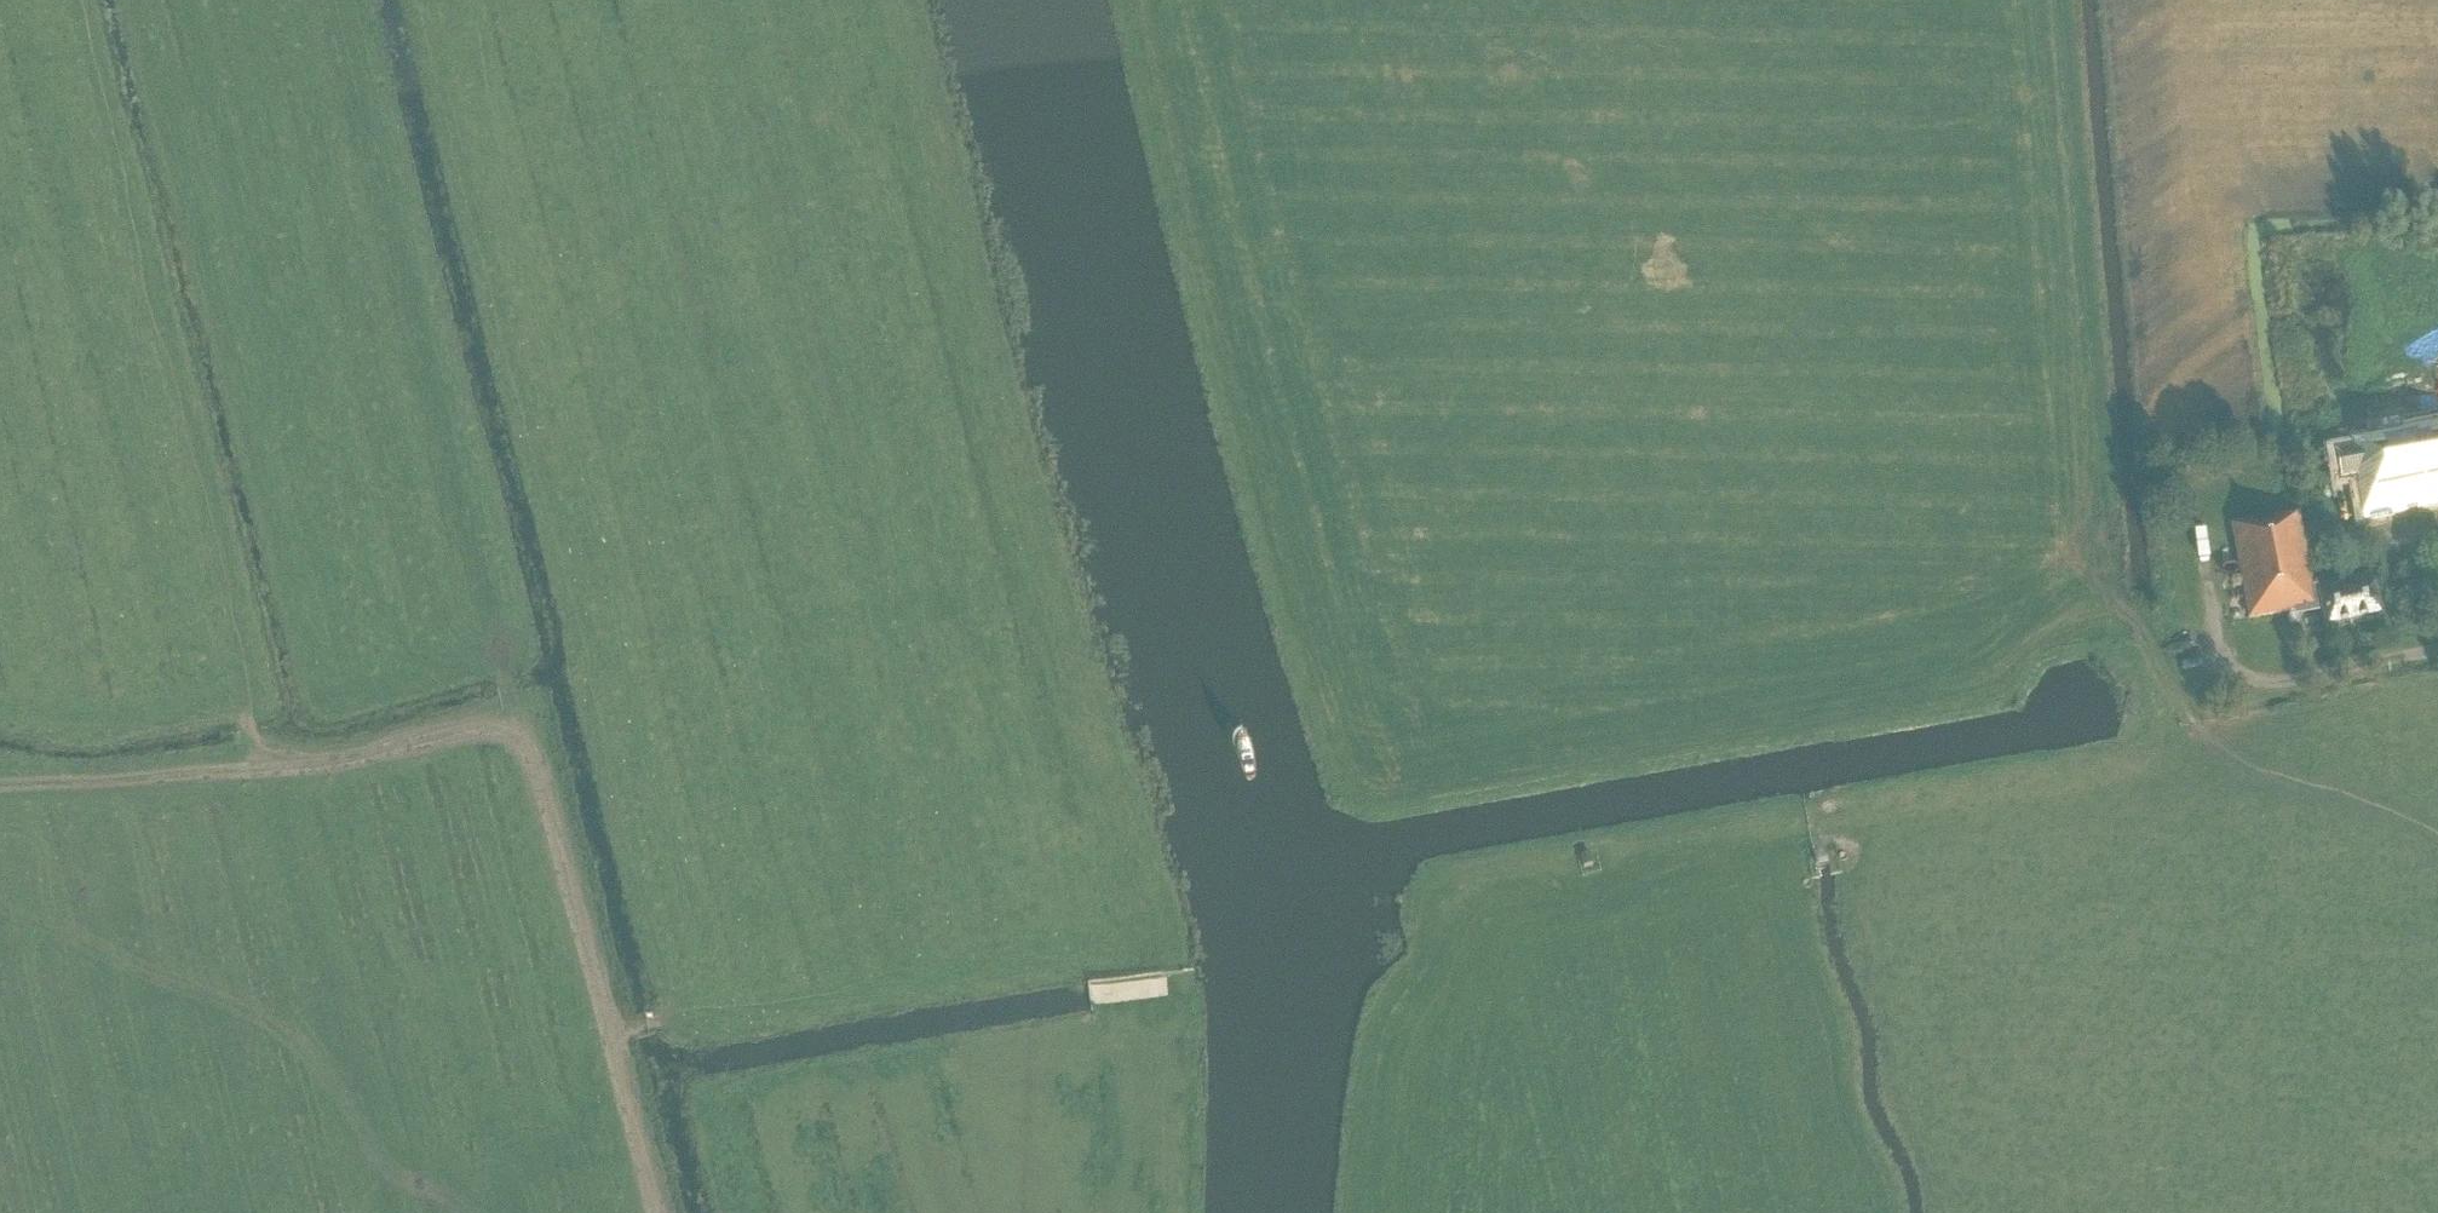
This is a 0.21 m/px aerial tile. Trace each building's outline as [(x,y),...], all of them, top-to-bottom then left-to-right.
[(2401,419),(2402,425),(2351,435),(2354,453),(2335,456),(2340,481),(2358,478),(2365,521),(2437,506),(2437,412),(2401,419)] [(2371,573),(2312,585),(2302,529),(2299,513),(2276,517),(2277,525),(2258,528),(2256,521),(2233,525),(2236,541),(2250,619),(2323,605),(2327,630),(2381,617),(2371,573)]
